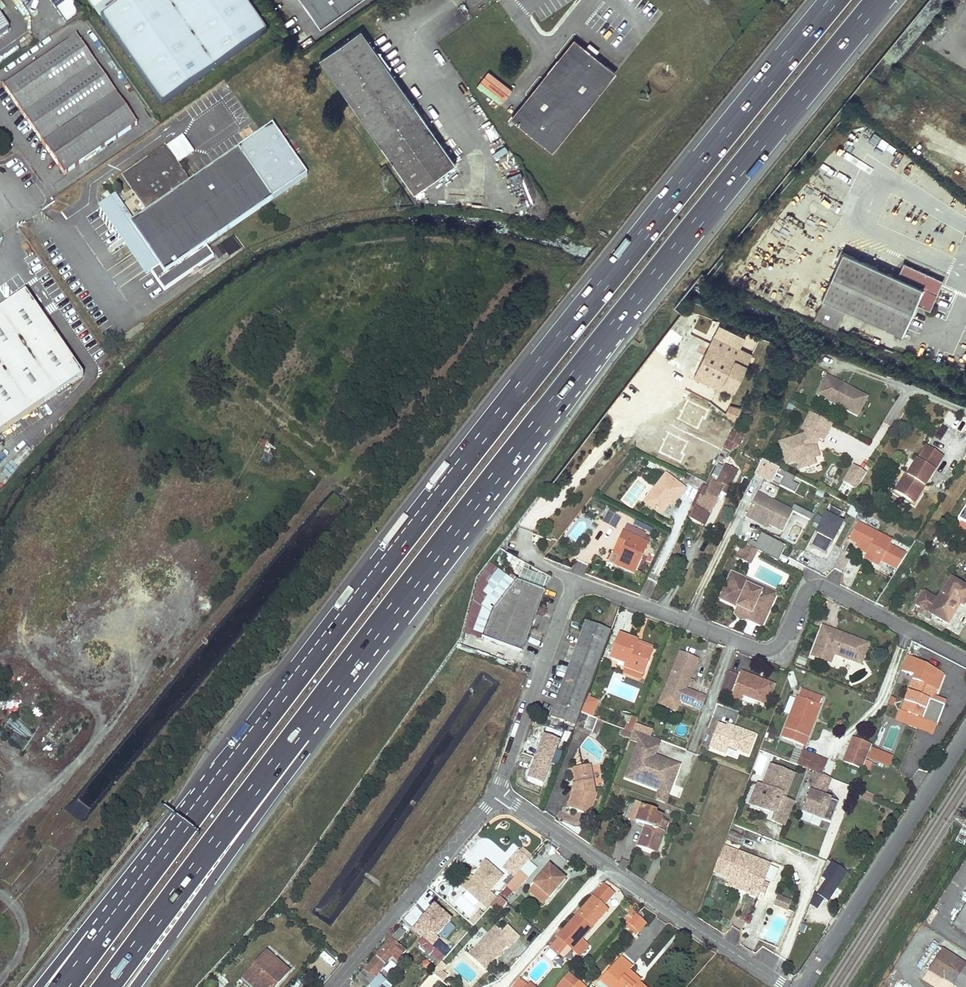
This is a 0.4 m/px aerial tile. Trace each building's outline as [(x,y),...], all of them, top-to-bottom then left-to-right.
[(54,10),(67,28),(81,18),(69,0),(47,0),(54,10)] [(163,109),(268,37),(242,0),(87,0),(163,109)] [(319,27),(356,0),(300,0),(319,27)] [(359,29),(318,59),(421,203),(462,173),(359,29)] [(75,39),(2,90),(62,179),(135,129),(75,39)] [(511,118),(551,151),(615,73),(614,72),(575,40),(511,118)] [(146,276),(160,296),(210,262),(202,251),(305,182),(270,131),(186,188),(174,170),(171,165),(187,154),(179,143),(163,154),(163,152),(120,181),(144,216),(130,225),(126,228),(155,270),(146,276)] [(171,165),(174,170),(190,159),(187,154),(171,165)] [(105,195),(101,199),(103,203),(109,200),(105,195)] [(109,202),(126,228),(130,225),(112,199),(109,202)] [(95,211),(142,279),(146,276),(155,270),(126,228),(109,202),(95,211)] [(926,309),(941,279),(900,261),(894,275),(841,251),(819,297),(900,334),(913,304),(926,309)] [(81,380),(23,295),(0,311),(0,434),(81,380)] [(745,337),(719,325),(694,376),(721,390),(723,384),(735,390),(744,371),(732,365),(737,353),(745,337)] [(750,359),(737,353),(732,365),(744,371),(750,359)] [(811,357),(804,371),(812,375),(820,361),(811,357)] [(843,386),(826,377),(816,396),(856,418),(866,399),(848,389),(847,392),(841,388),(843,386)] [(742,406),(731,403),(726,413),(736,419),(742,406)] [(828,425),(808,414),(806,417),(810,420),(808,424),(824,432),(828,425)] [(802,436),(778,444),(784,463),(795,460),(797,468),(812,463),(810,458),(815,456),(812,445),(815,439),(820,441),(824,432),(808,424),(810,420),(806,417),(799,430),(804,433),(802,436)] [(731,429),(727,438),(738,443),(742,434),(731,429)] [(727,438),(723,445),(731,449),(738,443),(727,438)] [(922,452),(916,461),(933,472),(939,463),(922,452)] [(794,478),(760,460),(754,473),(788,490),(794,478)] [(905,475),(894,492),(910,503),(917,490),(920,492),(933,472),(916,461),(907,476),(905,475)] [(708,475),(691,509),(694,511),(690,519),(703,525),(720,491),(723,486),(728,488),(735,471),(724,466),(723,467),(717,465),(711,476),(708,475)] [(854,491),(864,474),(852,466),(841,484),(854,491)] [(665,474),(644,500),(659,512),(668,502),(670,504),(683,488),(665,474)] [(917,490),(910,503),(912,504),(920,492),(917,490)] [(757,493),(744,518),(753,522),(754,519),(767,526),(781,533),(793,510),(757,493)] [(797,507),(783,535),(798,543),(813,515),(797,507)] [(609,511),(602,522),(616,530),(622,519),(609,511)] [(824,515),(811,548),(830,555),(842,522),(824,515)] [(754,519),(753,522),(766,529),(767,526),(754,519)] [(857,523),(849,539),(857,543),(868,549),(865,555),(863,558),(878,566),(891,541),(857,523)] [(759,532),(751,547),(779,562),(787,547),(759,532)] [(617,556),(614,564),(633,574),(647,544),(646,544),(649,538),(644,535),(641,542),(621,533),(617,541),(623,544),(620,550),(617,556)] [(857,543),(854,549),(865,555),(868,549),(857,543)] [(744,546),(738,559),(748,564),(754,551),(744,546)] [(611,553),(617,556),(620,550),(614,547),(611,553)] [(730,573),(718,598),(731,604),(744,610),(740,618),(754,624),(761,611),(756,609),(762,594),(744,585),(747,580),(730,573)] [(936,598),(923,590),(912,608),(922,614),(928,613),(947,624),(957,608),(954,606),(956,602),(959,604),(962,606),(965,600),(965,586),(950,576),(936,598)] [(747,580),(744,585),(762,594),(756,609),(761,611),(770,590),(747,580)] [(540,593),(513,583),(493,610),(482,638),(519,651),(540,593)] [(731,604),(727,612),(732,619),(740,618),(744,610),(731,604)] [(549,717),(574,726),(579,713),(584,699),(588,689),(609,632),(585,623),(549,717)] [(822,624),(811,652),(829,660),(832,652),(837,650),(838,654),(853,660),(859,644),(850,641),(851,635),(841,631),(839,636),(839,635),(834,634),(836,629),(822,624)] [(852,635),(850,641),(859,644),(853,660),(860,663),(868,641),(852,635)] [(618,636),(609,660),(624,666),(623,669),(641,676),(651,651),(634,645),(635,642),(618,636)] [(636,640),(634,645),(651,651),(652,647),(636,640)] [(696,660),(678,653),(665,686),(672,689),(669,699),(692,707),(697,695),(685,690),(696,660)] [(920,666),(919,669),(931,674),(933,671),(920,666)] [(907,691),(900,711),(921,719),(928,700),(932,701),(935,692),(935,687),(939,677),(931,674),(919,669),(916,668),(912,680),(907,691)] [(623,669),(620,676),(639,682),(641,676),(623,669)] [(728,698),(736,675),(727,672),(719,695),(728,698)] [(756,679),(740,673),(730,699),(739,702),(741,696),(765,705),(773,685),(760,680),(759,683),(755,681),(756,679)] [(901,689),(907,691),(912,680),(906,678),(901,689)] [(672,689),(665,686),(662,696),(669,699),(672,689)] [(588,689),(584,699),(596,704),(600,694),(588,689)] [(800,689),(781,737),(803,745),(821,697),(800,689)] [(928,700),(921,719),(924,720),(932,701),(928,700)] [(932,701),(924,720),(934,724),(942,704),(932,701)] [(579,713),(574,726),(583,730),(588,716),(579,713)] [(588,716),(583,730),(590,732),(595,719),(588,716)] [(630,716),(625,730),(631,732),(636,718),(630,716)] [(725,728),(717,725),(708,749),(723,754),(725,747),(746,755),(753,736),(732,728),(731,730),(725,728)] [(624,730),(623,735),(629,738),(631,732),(625,730),(624,730)] [(863,764),(872,741),(853,734),(844,757),(863,764)] [(527,780),(541,785),(557,741),(543,736),(527,780)] [(794,748),(789,761),(798,765),(800,761),(796,759),(800,750),(794,748)] [(800,761),(798,765),(816,772),(821,774),(826,760),(800,750),(796,759),(800,761)] [(784,798),(794,774),(769,764),(761,786),(753,806),(772,813),(770,820),(784,826),(793,802),(784,798)] [(573,794),(568,807),(587,814),(595,794),(589,766),(572,769),(576,783),(578,793),(574,794),(573,794)] [(829,822),(837,802),(823,796),(830,778),(821,774),(816,772),(801,811),(829,822)] [(753,806),(761,786),(756,784),(748,804),(753,806)] [(642,803),(635,822),(644,825),(637,845),(655,853),(668,819),(650,813),(651,810),(642,807),(643,805),(652,808),(654,803),(650,801),(652,795),(646,793),(642,803)] [(628,819),(635,822),(642,803),(634,801),(628,819)] [(729,840),(740,843),(743,835),(731,832),(729,840)] [(722,847),(712,872),(727,878),(748,886),(745,893),(757,898),(760,890),(765,892),(768,882),(764,880),(770,865),(722,847)] [(519,849),(513,857),(523,866),(530,858),(519,849)] [(513,857),(504,866),(515,875),(523,866),(513,857)] [(473,877),(463,888),(479,902),(502,876),(485,860),(479,867),(480,869),(473,877)] [(818,910),(824,900),(830,903),(848,872),(832,863),(808,904),(818,910)] [(525,864),(502,891),(506,895),(510,890),(514,886),(517,889),(527,878),(526,876),(532,870),(525,864)] [(548,866),(533,884),(548,897),(561,882),(556,877),(558,875),(548,866)] [(775,880),(779,868),(772,866),(769,878),(775,880)] [(461,886),(463,888),(473,877),(471,875),(461,886)] [(727,878),(724,885),(745,893),(748,886),(727,878)] [(533,884),(528,890),(543,903),(548,897),(533,884)] [(561,931),(556,936),(557,937),(566,945),(571,949),(581,938),(608,908),(605,905),(615,894),(602,884),(591,896),(592,897),(562,931),(561,931)] [(788,909),(791,901),(777,896),(774,904),(788,909)] [(438,939),(453,920),(433,905),(418,923),(438,939)] [(965,934),(965,907),(953,926),(965,934)] [(636,914),(629,923),(638,931),(646,923),(636,914)] [(638,931),(629,923),(626,926),(636,934),(638,931)] [(468,956),(484,970),(496,957),(496,952),(500,952),(505,947),(508,949),(513,943),(495,927),(468,956)] [(356,979),(365,986),(367,986),(368,986),(369,986),(376,986),(384,978),(377,972),(393,954),(399,958),(405,951),(396,943),(405,933),(400,929),(392,939),(391,939),(356,979)] [(442,955),(421,936),(417,941),(438,959),(442,955)] [(557,937),(548,948),(557,956),(566,945),(557,937)] [(581,938),(571,949),(574,952),(582,944),(585,947),(588,945),(581,938)] [(582,944),(574,952),(578,956),(585,947),(582,944)] [(541,960),(549,966),(557,956),(549,950),(541,960)] [(923,980),(934,986),(954,986),(955,986),(965,986),(965,965),(944,950),(923,980)] [(243,977),(250,984),(273,958),(266,951),(243,977)] [(323,952),(319,957),(331,967),(335,962),(323,952)] [(600,979),(609,986),(647,986),(639,980),(637,983),(632,978),(634,976),(628,970),(631,967),(619,957),(600,979)] [(250,984),(253,986),(257,983),(261,986),(274,986),(288,971),(274,958),(273,958),(250,984)] [(388,977),(397,967),(392,962),(382,971),(388,977)] [(443,983),(449,974),(437,967),(432,975),(443,983)] [(577,983),(579,981),(569,972),(556,986),(573,986),(577,983)] [(240,980),(248,986),(250,984),(243,977),(240,980)] [(515,978),(508,986),(509,986),(524,986),(515,978)] [(606,986),(609,986),(600,979),(598,981),(606,986)]
